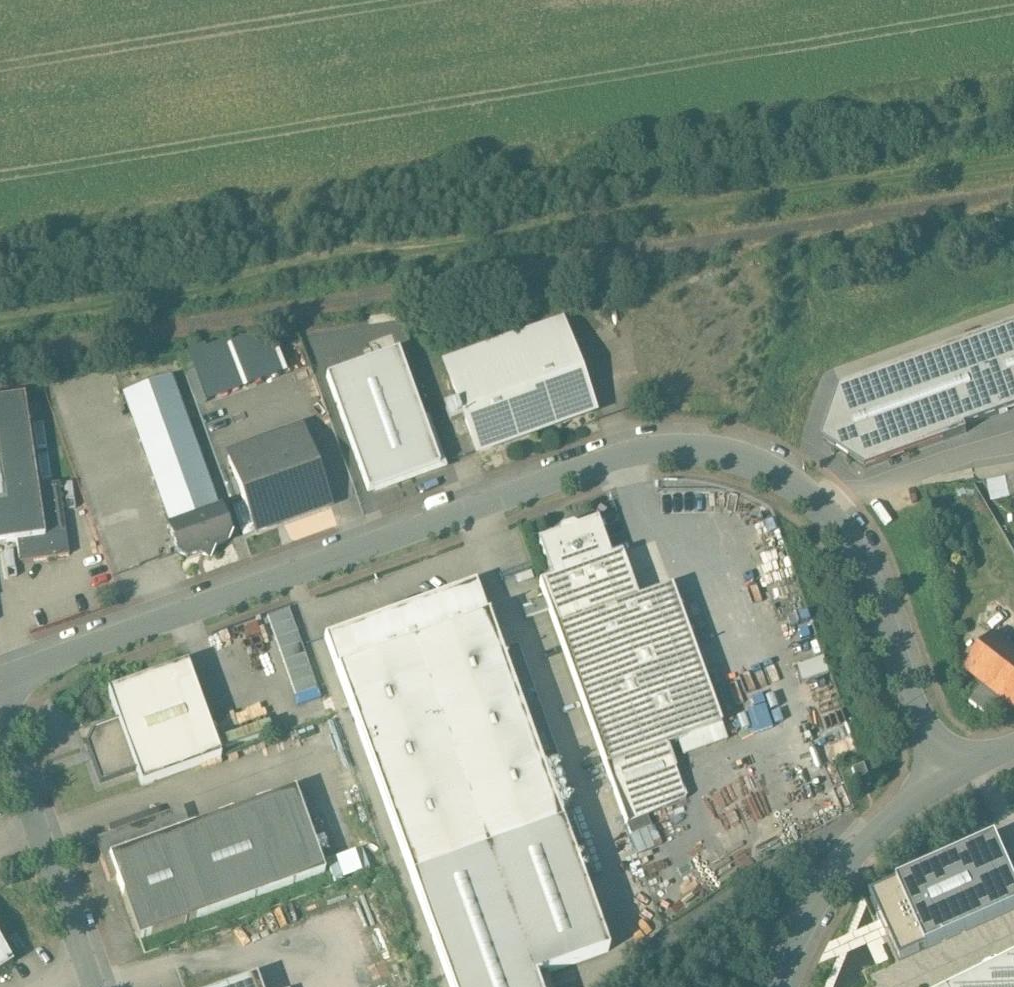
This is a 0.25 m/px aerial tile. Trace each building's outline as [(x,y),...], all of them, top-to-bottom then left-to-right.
[(974,340),(1000,415),(1013,410),(1013,325),(974,340)] [(190,353),(207,402),(285,376),(269,326),(190,353)] [(564,336),(449,377),(459,405),(445,410),(450,424),(464,419),(477,454),(591,413),(564,336)] [(974,340),(840,388),(823,441),(866,470),(968,433),(965,427),(1000,415),(974,340)] [(401,351),(327,377),(369,493),(443,467),(401,351)] [(219,511),(171,378),(123,395),(171,528),(219,511)] [(0,402),(0,545),(16,543),(44,539),(37,488),(24,398),(0,402)] [(45,423),(32,424),(34,447),(47,446),(45,423)] [(303,432),(228,459),(255,534),(330,507),(303,432)] [(41,459),(43,480),(52,479),(50,458),(41,459)] [(1013,494),(1013,479),(1013,475),(989,479),(992,498),(1013,494)] [(58,485),(37,488),(44,539),(16,543),(19,560),(33,558),(34,562),(69,557),(58,485)] [(171,528),(168,529),(177,554),(186,559),(199,554),(209,559),(213,549),(226,545),(230,535),(221,510),(219,511),(171,528)] [(558,536),(537,543),(550,581),(611,559),(597,522),(576,529),(571,527),(560,531),(558,536)] [(621,556),(611,559),(550,581),(539,584),(604,769),(666,747),(678,742),(721,727),(671,588),(637,601),(621,556)] [(389,615),(324,639),(412,880),(562,825),(475,584),(411,607),(405,603),(391,609),(389,615)] [(296,693),(317,686),(292,609),(270,616),(296,693)] [(994,634),(966,670),(1013,708),(1013,649),(994,634)] [(798,666),(804,681),(830,672),(824,657),(798,666)] [(187,665),(108,693),(118,721),(136,772),(142,787),(221,759),(187,665)] [(525,710),(538,746),(551,741),(538,705),(525,710)] [(118,721),(92,730),(86,745),(100,785),(136,772),(118,721)] [(726,742),(721,727),(678,742),(684,758),(726,742)] [(666,747),(604,769),(625,827),(685,800),(666,747)] [(863,766),(852,770),(859,791),(870,786),(863,766)] [(301,780),(196,815),(191,802),(103,832),(117,871),(130,867),(150,926),(330,865),(301,780)] [(551,788),(552,790),(554,791),(555,791),(557,790),(559,789),(560,787),(560,785),(559,783),(558,782),(556,781),(554,781),(552,782),(551,783),(550,785),(550,787),(551,788)] [(555,800),(557,801),(559,802),(561,801),(562,800),(563,798),(563,796),(563,795),(562,793),(560,792),(558,792),(556,793),(555,794),(554,795),(554,797),(554,799),(555,800)] [(412,880),(450,986),(537,986),(535,980),(608,953),(562,825),(412,880)] [(574,838),(568,840),(574,857),(580,854),(574,838)] [(871,894),(901,960),(939,943),(1013,910),(1013,877),(997,838),(871,894)] [(587,869),(580,872),(582,880),(590,877),(587,869)] [(13,965),(0,945),(0,973),(13,965)] [(955,986),(1013,986),(1013,958),(955,986)] [(230,986),(260,986),(256,977),(230,986)]
